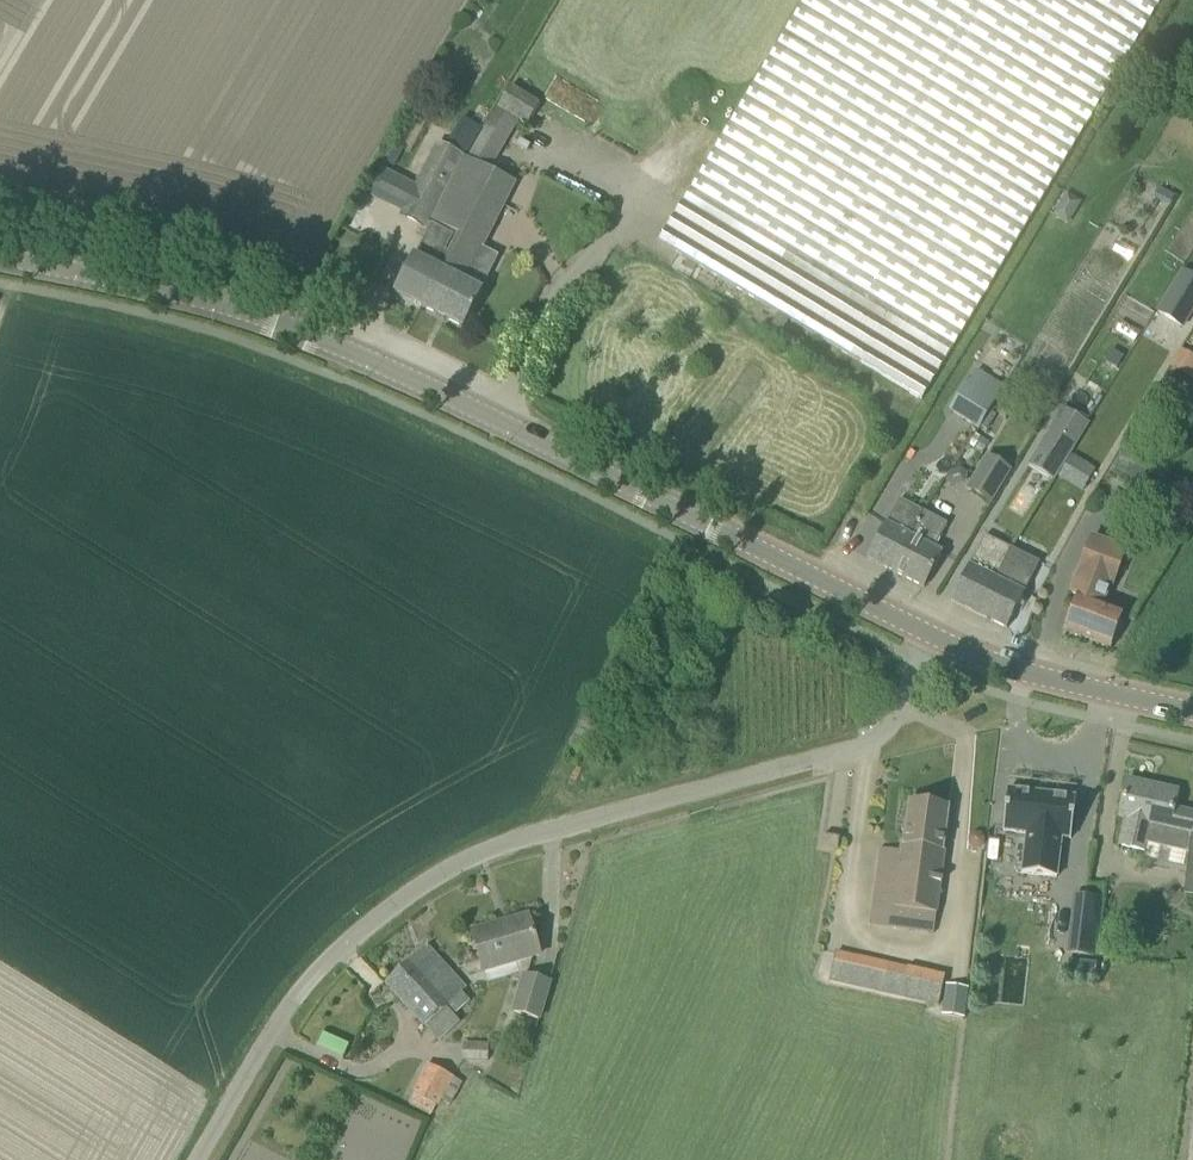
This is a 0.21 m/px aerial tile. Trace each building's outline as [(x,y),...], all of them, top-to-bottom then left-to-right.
[(659,243),(779,314),(789,320),(922,400),(953,347),(1162,0),(804,0),(659,243)] [(541,105),(510,86),(496,109),(520,124),(526,128),(541,105)] [(490,171),(520,124),(496,109),(465,158),(490,171)] [(420,306),(448,252),(458,234),(433,221),(431,224),(429,222),(463,156),(437,143),(413,190),(412,189),(411,191),(413,191),(403,210),(401,210),(401,211),(402,212),(400,215),(428,230),(414,257),(395,293),(420,306)] [(433,221),(458,234),(481,246),(513,183),(490,171),(465,158),(447,193),(433,221)] [(371,196),(386,204),(397,182),(382,174),(371,196)] [(458,234),(448,252),(420,306),(464,328),(482,292),(471,286),(478,273),(469,269),(481,246),(458,234)] [(1192,313),(1192,276),(1183,270),(1157,312),(1183,329),(1192,313)] [(789,320),(779,314),(767,333),(778,340),(789,320)] [(1192,386),(1192,355),(1180,349),(1163,385),(1188,397),(1192,386)] [(978,430),(994,404),(1004,387),(977,370),(966,388),(965,387),(949,411),(978,430)] [(1039,446),(1065,464),(1070,454),(1089,424),(1062,408),(1039,446)] [(1070,454),(1065,464),(1058,474),(1083,489),(1095,469),(1070,454)] [(1010,470),(988,456),(968,489),(990,503),(1010,470)] [(923,512),(899,500),(868,559),(892,572),(923,512)] [(892,572),(893,572),(924,588),(943,553),(935,549),(948,524),(923,512),(892,572)] [(996,581),(1004,562),(1011,548),(986,536),(970,566),(969,566),(951,601),(987,619),(994,602),(977,594),(986,576),(996,581)] [(1071,593),(1076,595),(1063,632),(1111,649),(1125,612),(1102,603),(1110,583),(1113,584),(1126,551),(1091,538),(1078,571),(1080,572),(1071,593)] [(1011,548),(1004,562),(996,581),(986,576),(977,594),(994,602),(987,619),(1007,629),(1024,595),(1033,576),(1040,562),(1011,548)] [(1127,781),(1119,817),(1127,818),(1121,846),(1145,851),(1143,864),(1187,874),(1184,894),(1192,895),(1192,830),(1192,829),(1192,814),(1174,810),(1178,792),(1127,781)] [(1003,831),(1027,834),(1022,874),(1057,878),(1062,838),(1071,839),(1076,798),(1008,790),(1003,831)] [(942,850),(948,808),(910,802),(904,845),(901,845),(900,852),(880,849),(870,925),(934,934),(945,850),(942,850)] [(839,837),(825,836),(823,836),(822,850),(838,851),(839,837)] [(540,955),(528,916),(473,932),(484,971),(540,955)] [(1095,958),(1097,938),(1069,935),(1067,955),(1095,958)] [(460,1022),(455,1016),(471,1002),(462,993),(467,988),(427,945),(385,983),(424,1027),(425,1026),(439,1042),(460,1022)] [(836,954),(829,981),(939,1005),(945,978),(857,959),(836,954)] [(514,1012),(539,1019),(549,982),(525,975),(514,1012)] [(941,1017),(963,1020),(968,989),(945,986),(941,1017)] [(317,1047),(343,1059),(349,1046),(323,1034),(317,1047)] [(462,1043),(462,1044),(461,1061),(487,1062),(487,1044),(462,1043)] [(436,1106),(452,1077),(429,1064),(413,1094),(436,1106)]
